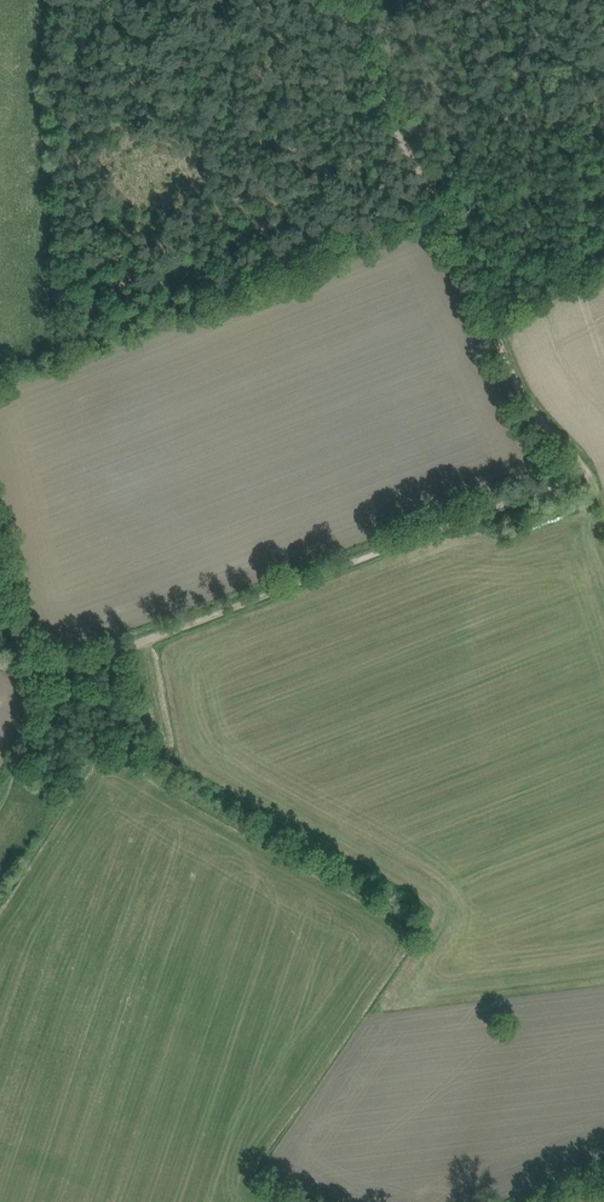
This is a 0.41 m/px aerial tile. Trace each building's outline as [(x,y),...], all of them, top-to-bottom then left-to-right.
[(174,269),(180,274),(187,266),(182,261),(174,269)]
